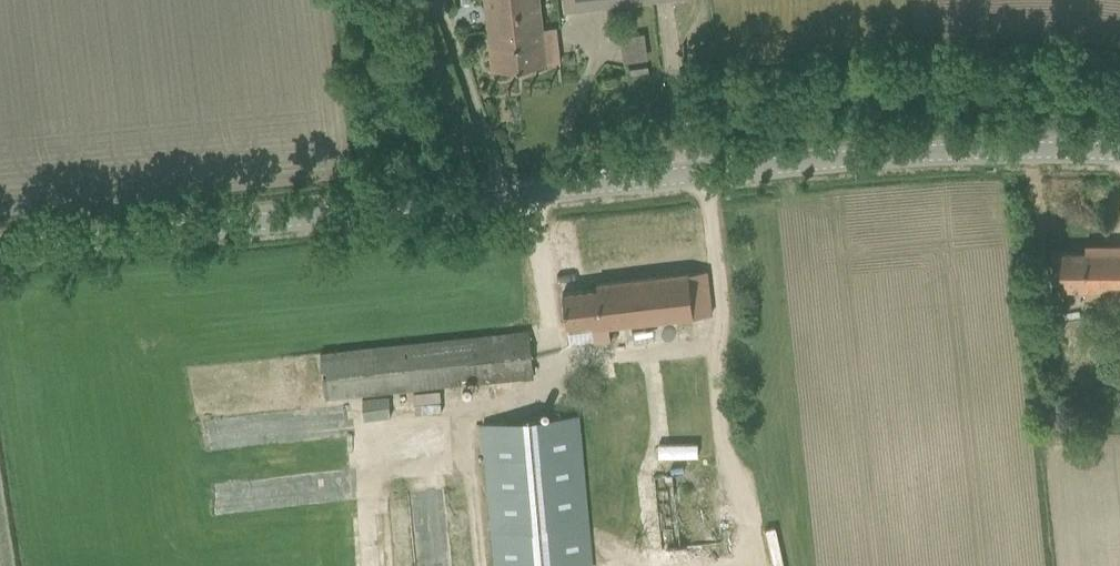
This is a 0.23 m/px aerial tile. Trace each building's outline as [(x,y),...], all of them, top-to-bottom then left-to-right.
[(492,71),(547,64),(539,0),(484,0),(492,71)] [(563,12),(659,0),(562,0),(563,12)] [(617,35),(619,60),(645,58),(642,32),(617,35)] [(1095,70),(1116,72),(1117,60),(1096,58),(1095,70)] [(1119,305),(1119,245),(1085,245),(1085,252),(1051,252),(1051,289),(1085,289),(1085,305),(1119,305)] [(596,283),(597,289),(562,293),(565,315),(566,326),(592,323),(594,343),(610,341),(609,327),(711,315),(709,293),(706,271),(596,283)] [(320,354),(325,398),(533,376),(528,332),(320,354)] [(495,565),(591,565),(577,416),(482,425),(495,565)]
